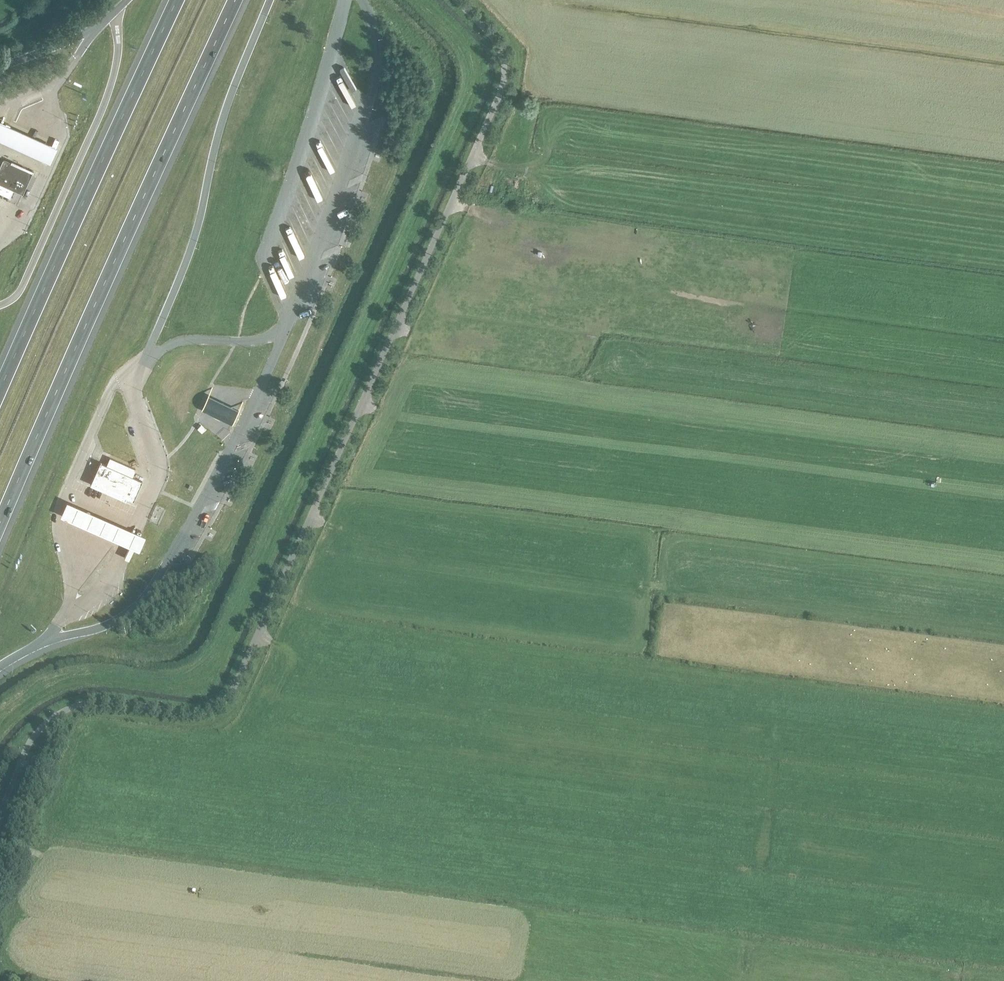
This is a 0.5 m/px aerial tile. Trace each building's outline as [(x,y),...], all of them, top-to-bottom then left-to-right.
[(50,163),(57,149),(0,123),(0,140),(50,163)] [(23,193),(33,169),(29,168),(4,156),(0,164),(0,183),(19,191),(23,193)] [(226,404),(209,396),(202,410),(220,418),(233,424),(239,410),(226,404)] [(133,501),(142,481),(132,477),(135,469),(110,458),(107,465),(100,462),(91,481),(99,485),(98,488),(110,494),(125,500),(126,498),(133,501)] [(142,536),(63,502),(57,517),(136,551),(142,536)]
